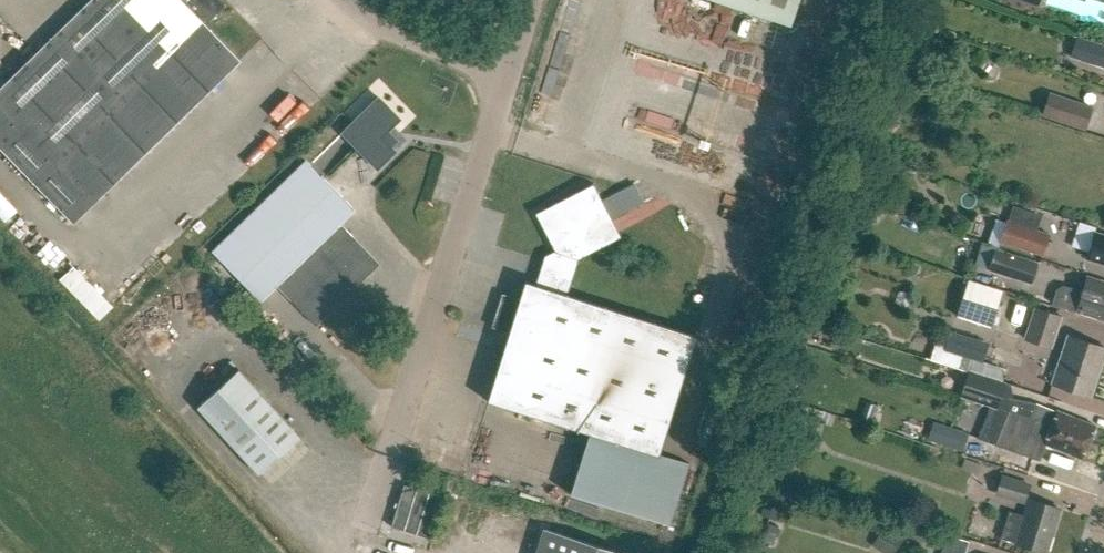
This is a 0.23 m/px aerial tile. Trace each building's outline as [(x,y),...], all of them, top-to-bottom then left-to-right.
[(241,62),(206,26),(226,5),(220,0),(90,0),(0,88),(0,149),(73,224),(241,62)] [(791,27),(799,0),(707,0),(791,27)] [(929,26),(930,16),(920,15),(918,24),(929,26)] [(1077,37),(1070,58),(1103,69),(1103,46),(1077,37)] [(1085,129),(1092,108),(1050,94),(1043,115),(1085,129)] [(382,137),(400,120),(378,98),(342,133),(377,169),(395,152),(382,137)] [(315,326),(378,264),(339,224),(353,210),(304,161),(212,252),(260,302),(276,286),(315,326)] [(509,333),(487,402),(589,434),(570,495),(669,526),(688,464),(659,454),(696,336),(567,296),(578,259),(619,238),(592,185),(535,214),(555,251),(543,288),(525,282),(519,301),(502,295),(492,328),(509,333)] [(1008,221),(1001,242),(1043,256),(1050,235),(1008,221)] [(1094,236),(1087,259),(1103,264),(1103,239),(1094,236)] [(988,271),(1032,285),(1039,263),(995,249),(988,271)] [(93,320),(107,307),(67,266),(53,279),(93,320)] [(991,328),(1003,291),(969,280),(956,316),(991,328)] [(1054,305),(1103,321),(1103,299),(1083,292),(1064,288),(1058,292),(1054,305)] [(1052,349),(1063,315),(1035,306),(1024,340),(1052,349)] [(956,368),(960,355),(982,363),(989,344),(961,335),(962,331),(953,328),(952,332),(950,331),(939,362),(956,368)] [(1103,359),(1103,347),(1070,336),(1053,384),(1091,396),(1103,359)] [(1090,441),(1096,426),(1058,411),(1058,412),(1038,403),(1038,404),(1014,399),(1002,395),(1007,384),(972,370),(963,394),(1026,417),(1052,426),(1051,428),(1068,436),(1070,433),(1090,441)] [(298,438),(237,371),(196,408),(257,475),(298,438)] [(872,423),(877,406),(865,402),(860,419),(872,423)] [(1083,459),(1090,441),(1070,433),(1068,436),(1051,428),(1052,426),(1026,417),(1023,425),(1028,427),(1026,432),(1046,440),(1044,444),(1083,459)] [(938,442),(943,426),(931,422),(926,438),(938,442)] [(963,449),(968,433),(943,426),(938,442),(963,449)] [(991,490),(997,468),(977,462),(971,485),(991,490)] [(1026,502),(1031,485),(1005,476),(999,493),(1026,502)] [(428,539),(441,498),(403,486),(390,528),(428,539)] [(1046,552),(1061,509),(1031,499),(1026,515),(1012,511),(1003,538),(1046,552)] [(903,540),(884,527),(871,546),(882,552),(894,552),(903,540)] [(543,529),(536,552),(618,552),(543,529)] [(942,552),(966,552),(970,541),(948,535),(942,552)]
